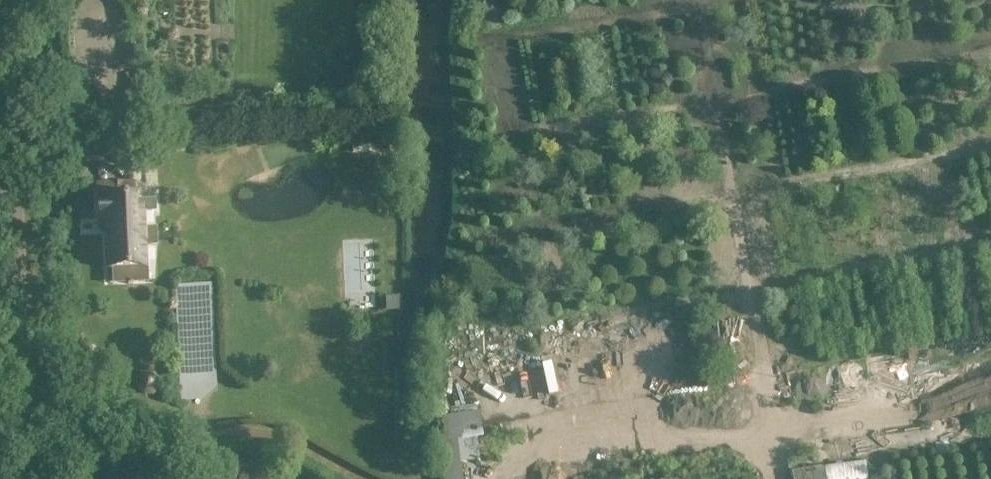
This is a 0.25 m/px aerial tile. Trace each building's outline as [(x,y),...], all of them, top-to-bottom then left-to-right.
[(155,137),(154,125),(104,128),(105,153),(129,151),(129,164),(142,163),(141,138),(155,137)] [(105,222),(107,268),(144,266),(141,211),(155,211),(154,199),(133,200),(132,183),(97,185),(98,222),(105,222)] [(384,308),(398,307),(397,293),(382,294),(384,308)] [(143,374),(137,381),(138,390),(144,395),(153,395),(159,388),(158,379),(151,374),(143,374)] [(442,428),(447,478),(465,478),(465,474),(483,473),(481,452),(487,451),(484,424),(442,428)] [(142,470),(105,472),(105,478),(142,478),(142,470)]
